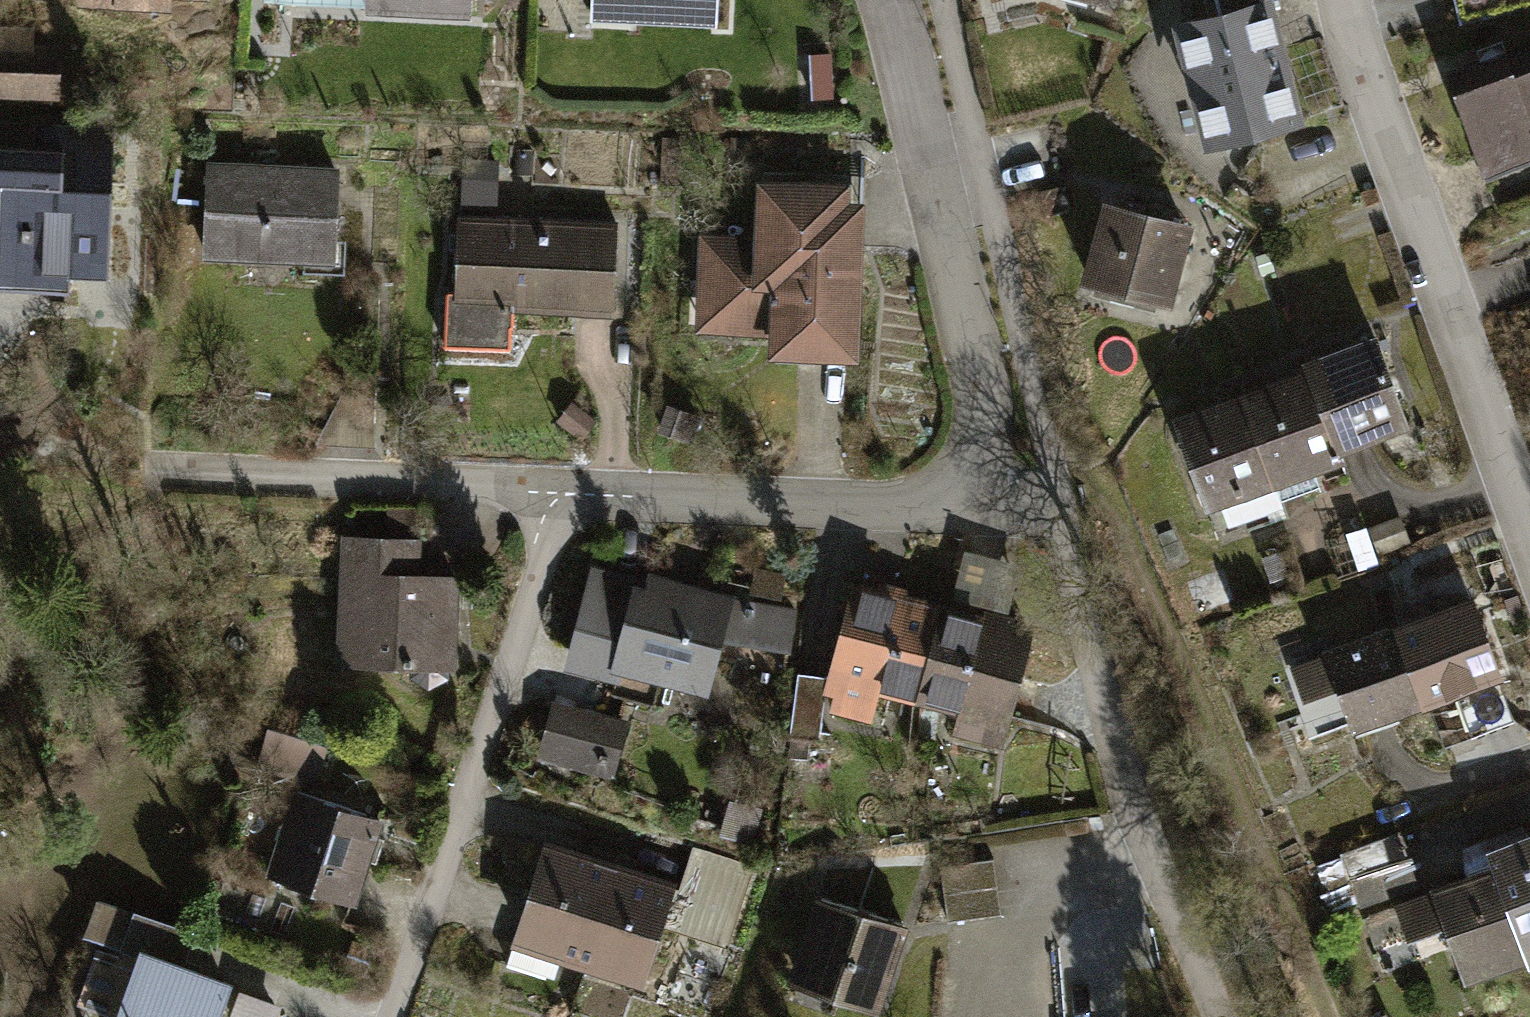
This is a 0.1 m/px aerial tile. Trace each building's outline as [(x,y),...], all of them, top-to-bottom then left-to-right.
[(366,5),(470,9),(470,0),(366,0),(366,5)] [(1182,23),(1212,141),(1294,120),(1263,0),(1216,0),(1220,13),(1182,23)] [(0,34),(0,36),(0,88),(52,89),(53,53),(28,52),(28,34),(0,34)] [(829,54),(811,55),(813,97),(831,96),(829,54)] [(1451,75),(1480,156),(1489,152),(1507,204),(1529,196),(1529,55),(1509,63),(1507,56),(1451,75)] [(0,148),(0,182),(2,182),(0,236),(0,271),(105,274),(110,128),(39,126),(38,149),(0,148)] [(335,168),(210,164),(207,254),(332,258),(335,168)] [(761,240),(704,239),(700,325),(775,328),(775,359),(815,358),(814,351),(851,351),(855,243),(841,228),(843,175),(763,171),(761,240)] [(495,180),(466,179),(465,204),(495,205),(495,180)] [(1184,225),(1109,205),(1089,281),(1164,301),(1184,225)] [(616,222),(459,218),(456,292),(447,292),(445,345),(509,347),(509,326),(512,326),(513,308),(613,311),(616,222)] [(1307,365),(1311,374),(1337,448),(1370,436),(1367,426),(1402,413),(1376,340),(1307,365)] [(1245,398),(1280,496),(1318,483),(1309,458),(1337,448),(1311,374),(1245,398)] [(374,396),(341,394),(315,444),(374,445),(374,396)] [(1245,398),(1178,422),(1217,530),(1284,506),(1280,496),(1245,398)] [(697,418),(669,407),(661,427),(689,438),(697,418)] [(1368,528),(1377,555),(1409,545),(1399,517),(1368,528)] [(416,540),(346,537),(343,614),(362,614),(360,660),(412,663),(412,674),(428,684),(445,675),(445,664),(451,664),(455,577),(415,575),(416,540)] [(1017,564),(966,551),(954,597),(1005,611),(1017,564)] [(1226,570),(1186,582),(1196,614),(1236,602),(1226,570)] [(784,575),(757,571),(754,590),(781,594),(784,575)] [(652,598),(594,584),(573,665),(616,678),(611,692),(653,703),(661,672),(703,682),(715,636),(725,601),(655,584),(652,598)] [(943,611),(853,588),(832,671),(841,674),(833,707),(868,717),(877,684),(921,696),(943,611)] [(788,647),(795,615),(725,601),(715,636),(788,647)] [(1396,613),(1401,629),(1426,696),(1496,670),(1472,601),(1428,617),(1423,604),(1396,613)] [(1030,633),(943,611),(921,696),(1008,718),(1030,633)] [(1426,696),(1401,629),(1294,667),(1303,694),(1301,695),(1303,699),(1339,686),(1352,722),(1426,696)] [(827,676),(798,673),(790,734),(819,738),(827,676)] [(570,709),(561,707),(548,751),(608,765),(618,730),(577,719),(570,709)] [(324,743),(271,728),(261,763),(311,777),(314,778),(324,743)] [(378,817),(297,791),(270,874),(351,900),(365,858),(375,861),(382,837),(373,834),(378,817)] [(756,806),(734,802),(728,830),(750,834),(756,806)] [(1394,835),(1342,854),(1362,906),(1413,886),(1394,835)] [(1491,857),(1492,859),(1529,960),(1529,962),(1529,843),(1491,857)] [(680,892),(618,872),(590,959),(637,974),(654,920),(726,943),(751,867),(694,848),(680,892)] [(618,872),(550,851),(522,937),(590,959),(618,872)] [(994,857),(940,864),(947,919),(1001,913),(994,857)] [(1529,960),(1492,859),(1467,868),(1470,878),(1435,891),(1435,892),(1366,917),(1385,971),(1455,945),(1468,982),(1529,960)] [(903,924),(822,896),(796,972),(877,1000),(903,924)] [(135,914),(123,949),(141,955),(179,969),(191,934),(135,914)] [(141,955),(118,1016),(215,1016),(226,986),(179,969),(141,955)] [(241,995),(232,1016),(270,1016),(274,1008),(241,995)]
